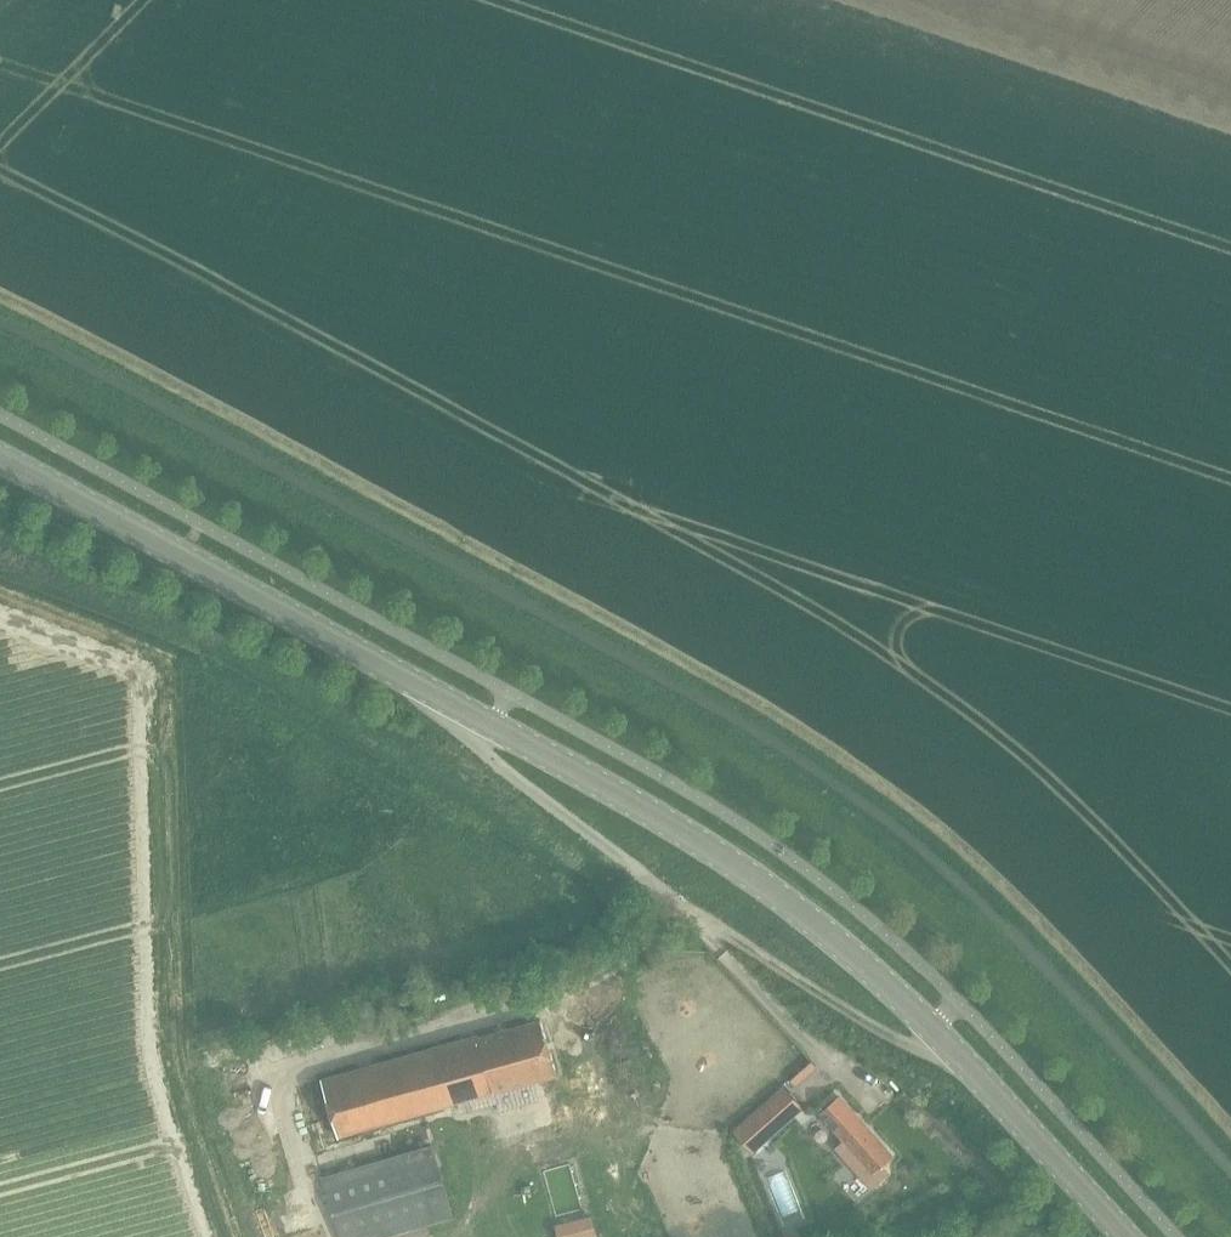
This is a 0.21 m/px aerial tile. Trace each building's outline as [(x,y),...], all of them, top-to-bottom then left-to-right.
[(492,1091),(554,1074),(539,1019),(490,1032),(489,1030),(487,1030),(487,1027),(479,1029),(480,1035),(476,1036),(475,1034),(321,1078),(340,1139),(494,1096),(492,1091)] [(781,1086),(731,1130),(750,1152),(801,1108),(781,1086)] [(889,1174),(880,1164),(882,1162),(883,1164),(885,1162),(883,1160),(889,1155),(835,1094),(816,1111),(842,1141),(834,1147),(870,1189),(889,1174)] [(495,1147),(523,1139),(512,1102),(484,1110),(495,1147)] [(451,1215),(430,1145),(322,1176),(339,1236),(377,1236),(451,1215)]
